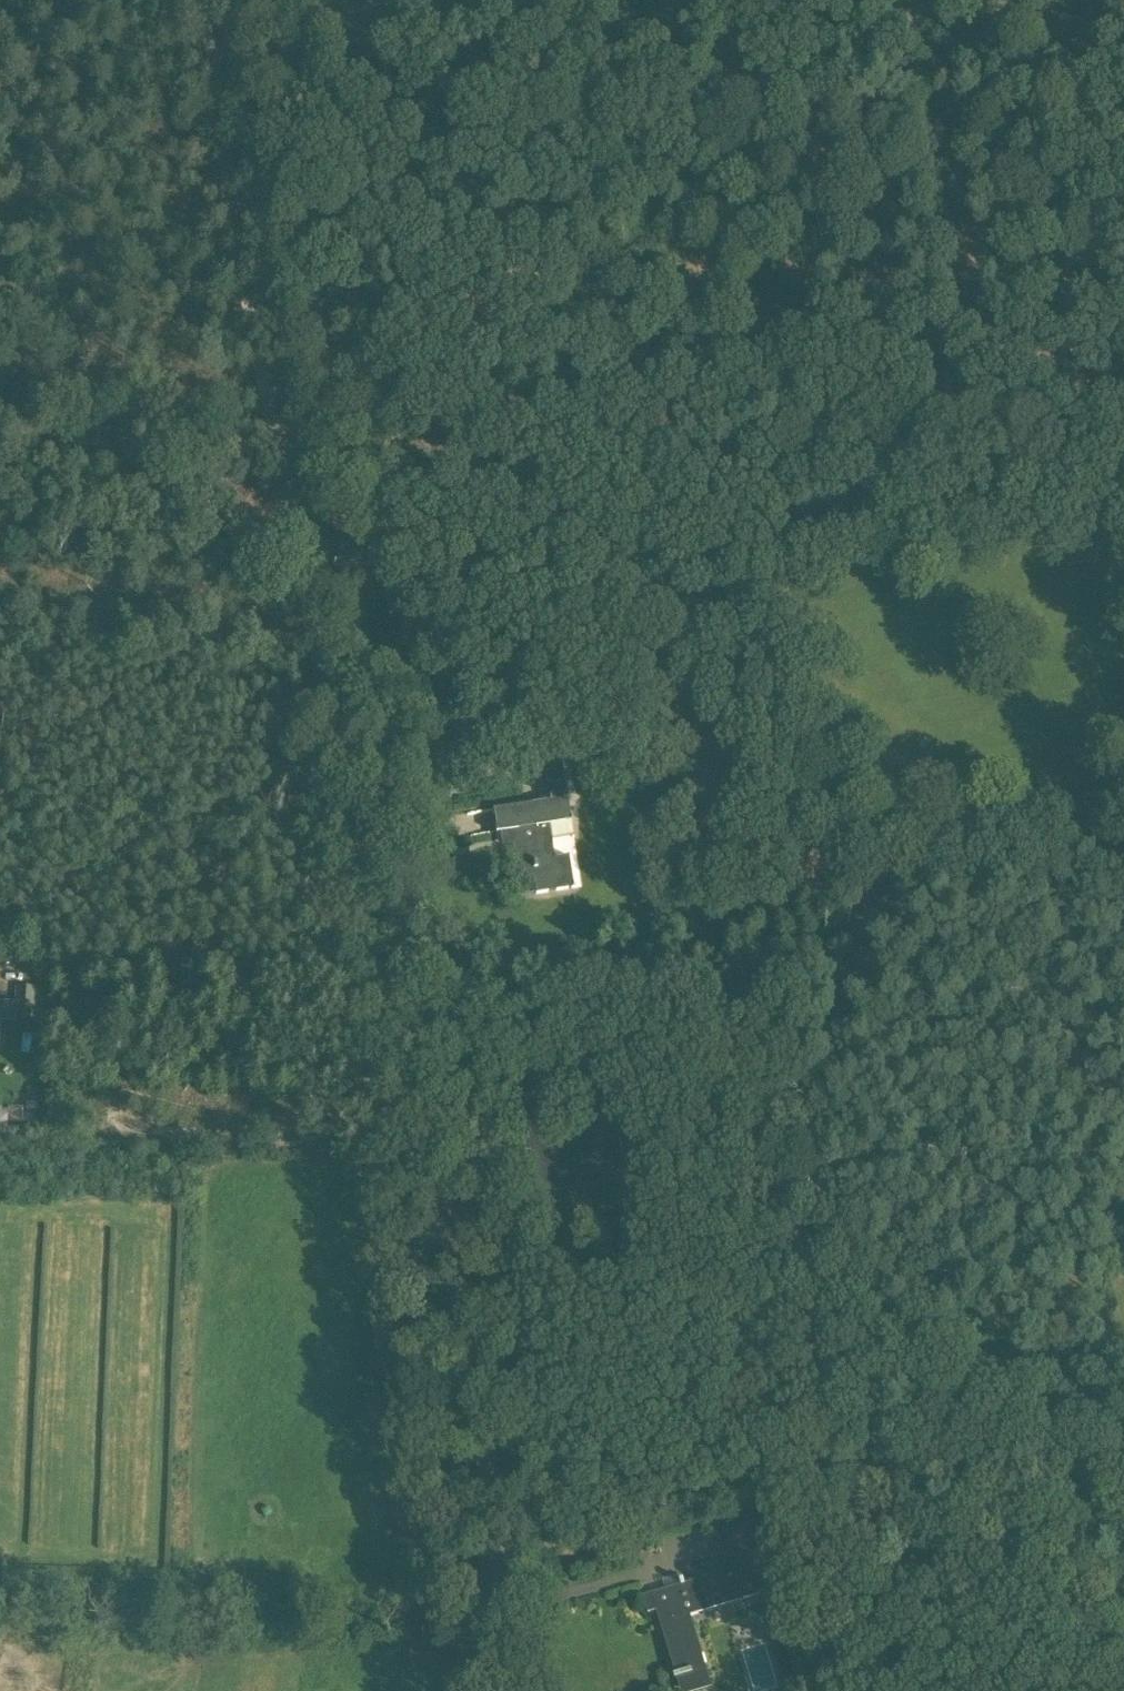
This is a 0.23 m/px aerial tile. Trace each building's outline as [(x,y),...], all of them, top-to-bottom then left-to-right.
[(537,894),(559,890),(572,888),(568,857),(554,859),(549,824),(570,820),(566,792),(549,794),(549,800),(493,809),(496,831),(510,829),(518,880),(534,878),(537,894)] [(0,1000),(0,1044),(1,1044),(2,1022),(13,1023),(13,1022),(32,1023),(33,989),(15,988),(15,1001),(0,1000)] [(652,1593),(653,1594),(644,1597),(648,1611),(657,1608),(680,1684),(710,1675),(691,1613),(764,1590),(755,1560),(766,1557),(772,1555),(761,1518),(744,1523),(747,1535),(718,1544),(726,1570),(652,1593)] [(766,1557),(755,1560),(764,1590),(765,1593),(776,1589),(769,1565),(766,1557)] [(777,1639),(778,1639),(789,1636),(781,1609),(769,1613),(777,1639)]
